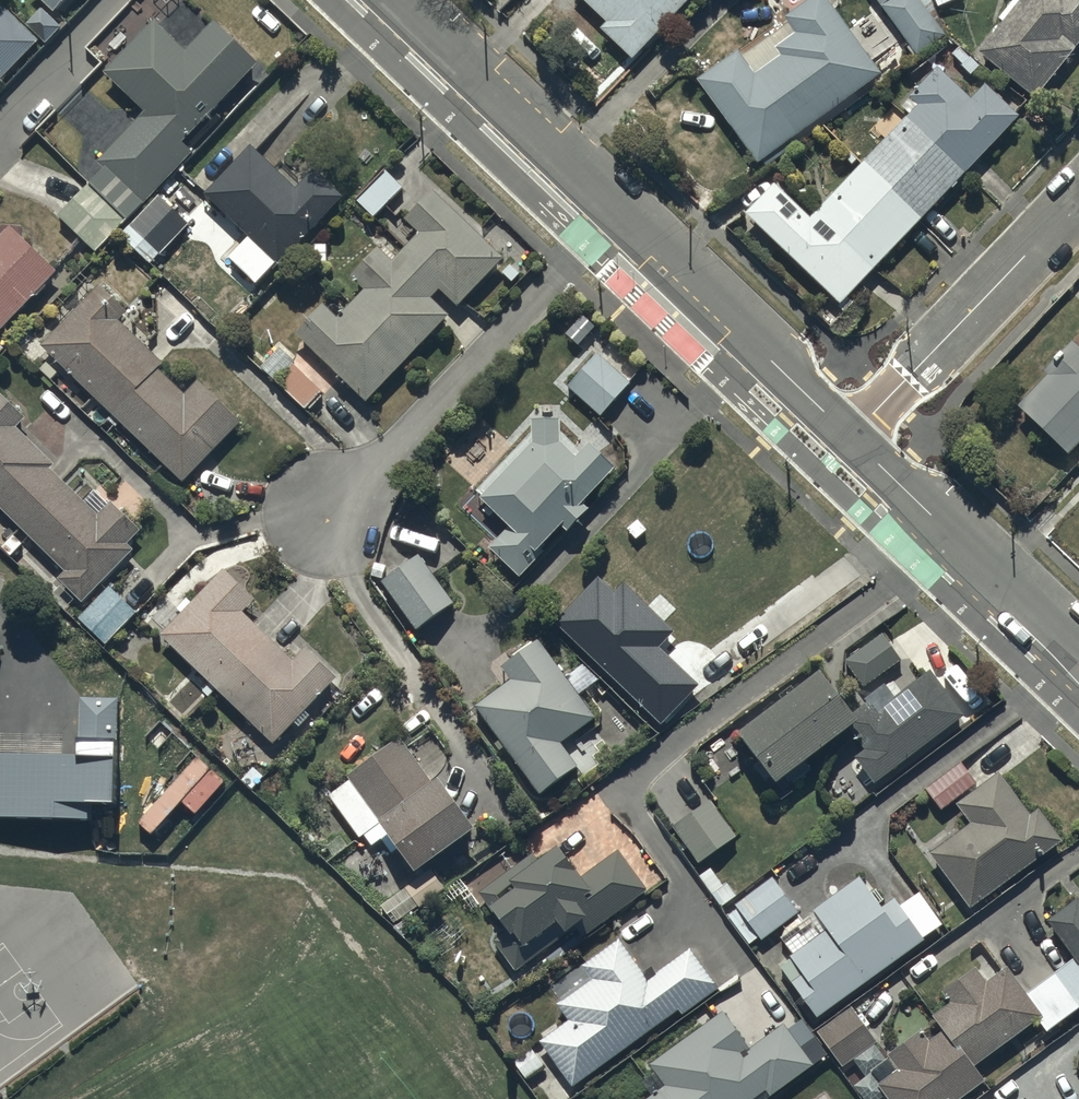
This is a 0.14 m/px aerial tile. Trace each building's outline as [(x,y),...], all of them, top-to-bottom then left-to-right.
[(54,9),(63,0),(45,0),(54,9)] [(635,67),(699,0),(578,0),(610,31),(604,37),(635,67)] [(756,159),(880,70),(830,0),(802,0),(783,13),(794,28),(774,43),(779,51),(754,69),(737,46),(696,75),(756,159)] [(916,52),(944,31),(921,0),(878,0),(916,52)] [(976,47),(1033,93),(1078,36),(1078,0),(1014,0),(976,47)] [(40,37),(25,23),(4,2),(0,6),(0,78),(40,37)] [(25,23),(40,37),(45,42),(61,25),(42,6),(25,23)] [(89,181),(127,217),(193,147),(183,138),(260,59),(216,17),(187,48),(155,18),(107,69),(146,106),(98,157),(105,163),(89,181)] [(773,180),(744,209),(839,299),(1018,112),(984,79),(969,95),(936,63),(908,92),(917,100),(809,214),(773,180)] [(253,141),(205,190),(249,233),(229,254),(256,281),(277,260),(278,262),(345,194),(317,166),(298,185),(253,141)] [(374,214),(403,185),(387,168),(357,198),(374,214)] [(127,217),(89,181),(59,212),(98,249),(127,217)] [(347,378),(367,397),(449,312),(432,295),(440,286),(458,303),(504,256),(433,186),(406,215),(421,229),(393,257),(379,243),(351,273),(365,286),(338,314),(323,300),(296,328),(328,360),(326,363),(338,374),(337,375),(343,382),(347,378)] [(189,221),(159,192),(121,233),(151,262),(189,221)] [(57,267),(11,222),(0,233),(0,327),(57,267)] [(51,377),(63,364),(185,480),(243,419),(200,378),(186,393),(158,367),(164,360),(120,317),(128,308),(99,280),(40,342),(52,354),(40,367),(51,377)] [(1068,452),(1078,441),(1078,339),(1076,342),(1071,336),(1041,367),(1045,372),(1016,401),(1068,452)] [(566,384),(601,414),(641,369),(606,339),(566,384)] [(279,345),(260,365),(306,408),(325,387),(279,345)] [(134,546),(129,541),(141,528),(111,499),(108,501),(95,488),(86,498),(51,465),(55,461),(16,423),(25,414),(0,389),(0,504),(66,568),(59,575),(83,599),(134,546)] [(484,492),(482,494),(512,523),(491,545),(520,574),(545,548),(540,543),(563,520),(570,526),(589,506),(583,499),(617,464),(590,438),(581,447),(562,429),(562,413),(532,413),(532,430),(478,486),(484,492)] [(421,551),(383,578),(417,626),(455,599),(421,551)] [(306,707),(331,682),(337,688),(347,678),(338,669),(336,672),(307,644),(294,657),(245,609),(257,596),(225,565),(192,599),(188,595),(178,606),(181,609),(160,630),(212,680),(204,689),(210,695),(219,687),(274,740),(295,719),(300,724),(312,712),(306,707)] [(107,641),(137,609),(110,584),(80,616),(107,641)] [(843,658),(864,687),(901,659),(880,631),(843,658)] [(597,714),(580,690),(593,680),(580,663),(567,673),(540,637),(504,663),(513,676),(475,704),(540,791),(578,763),(561,740),(597,714)] [(639,670),(666,708),(702,682),(675,644),(639,670)] [(820,663),(737,725),(776,777),(783,772),(791,782),(812,766),(804,755),(846,723),(863,746),(854,753),(874,780),(963,713),(929,668),(880,704),(873,695),(854,709),(820,663)] [(0,758),(0,836),(100,841),(98,831),(126,835),(119,703),(83,702),(82,759),(0,758)] [(402,844),(418,865),(477,823),(440,771),(431,778),(400,735),(347,772),(350,777),(329,792),(361,835),(382,820),(385,824),(378,829),(393,850),(402,844)] [(924,786),(940,807),(976,781),(960,760),(924,786)] [(971,905),(1061,838),(1037,805),(1030,810),(999,769),(956,801),(969,820),(929,850),(971,905)] [(710,796),(673,821),(699,860),(737,835),(710,796)] [(576,925),(584,935),(649,886),(618,846),(585,872),(561,840),(538,857),(533,850),(479,890),(508,927),(494,938),(517,969),(576,925)] [(779,961),(817,1014),(924,937),(894,895),(881,904),(859,873),(812,907),(826,927),(779,961)] [(799,909),(773,875),(736,903),(739,907),(730,914),(751,941),(760,934),(763,937),(799,909)] [(889,1098),(956,1098),(984,1078),(973,1063),(1038,1016),(1047,1028),(1078,1005),(1078,898),(1077,895),(1045,918),(1073,956),(1027,990),(1007,963),(986,978),(975,963),(941,988),(950,999),(932,1012),(943,1027),(929,1037),(921,1027),(888,1051),(889,1053),(869,1067),(879,1080),(877,1082),(889,1098)] [(542,1039),(574,1083),(679,1007),(683,1013),(720,987),(690,946),(648,977),(619,937),(584,962),(583,961),(553,983),(563,996),(558,1000),(571,1018),(542,1039)] [(817,1028),(841,1064),(877,1040),(852,1004),(817,1028)] [(753,1097),(755,1098),(764,1098),(828,1051),(803,1016),(789,1026),(784,1020),(749,1045),(722,1009),(649,1062),(655,1070),(643,1079),(653,1092),(644,1098),(750,1098),(753,1097)]
